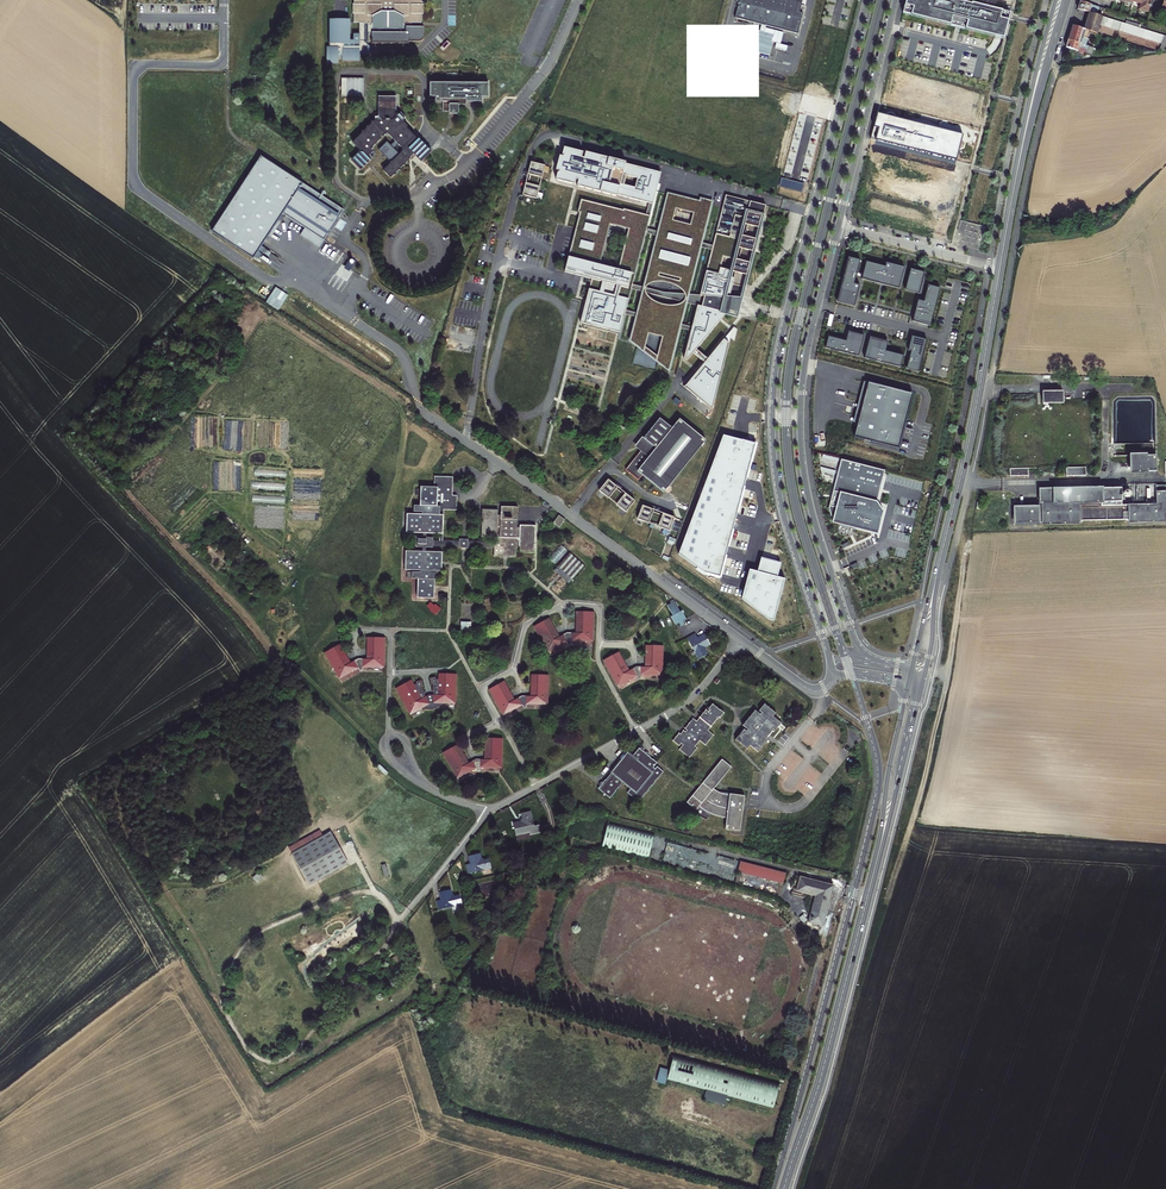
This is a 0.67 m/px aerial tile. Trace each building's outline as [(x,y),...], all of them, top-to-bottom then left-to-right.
[(354,6),(352,6),(352,16),(353,16),(353,24),(357,24),(357,35),(352,35),(351,41),(347,41),(347,38),(348,38),(348,32),(348,29),(349,29),(349,23),(348,23),(348,20),(329,19),(329,22),(328,21),(328,27),(329,27),(328,31),(327,31),(327,37),(328,37),(328,40),(327,40),(327,46),(328,46),(328,47),(324,47),(323,63),(335,63),(335,59),(339,59),(339,61),(356,62),(357,53),(358,53),(360,52),(362,54),(368,50),(363,45),(365,43),(365,34),(369,35),(369,45),(406,46),(406,44),(416,44),(417,44),(418,44),(418,43),(419,43),(420,42),(420,41),(421,41),(421,40),(421,39),(421,29),(408,29),(408,25),(419,25),(419,19),(420,19),(420,17),(423,17),(423,7),(420,7),(421,6),(419,6),(419,0),(354,0),(354,6)] [(739,7),(740,7),(739,10),(738,10),(735,22),(762,28),(760,34),(746,31),(742,48),(747,49),(746,53),(770,59),(773,46),(772,46),(774,38),(764,35),(766,29),(798,36),(803,15),(804,15),(806,7),(802,6),(803,0),(740,0),(739,7)] [(904,14),(1005,38),(1014,0),(907,0),(904,14)] [(1113,3),(1114,0),(1131,5),(1132,2),(1141,5),(1140,10),(1148,13),(1149,8),(1150,5),(1153,6),(1154,0),(1102,0),(1113,3)] [(1080,1),(1078,9),(1084,11),(1089,12),(1097,15),(1099,8),(1090,5),(1086,3),(1080,1)] [(1135,27),(1125,24),(1097,15),(1089,12),(1084,29),(1085,30),(1098,34),(1101,25),(1163,45),(1161,50),(1165,49),(1165,37),(1135,27)] [(1137,21),(1127,17),(1125,24),(1135,27),(1137,21)] [(1073,26),(1069,40),(1076,42),(1078,37),(1083,39),(1085,30),(1084,29),(1073,26)] [(1069,40),(1066,48),(1078,52),(1079,48),(1088,51),(1086,55),(1091,56),(1092,54),(1096,56),(1098,49),(1076,42),(1069,40)] [(434,97),(434,102),(441,102),(441,112),(447,112),(447,114),(452,114),(458,114),(458,105),(463,105),(463,102),(481,103),(481,98),(487,98),(487,84),(428,83),(428,97),(434,97)] [(430,151),(418,139),(417,140),(406,129),(406,126),(403,123),(403,120),(404,119),(400,114),(398,115),(395,115),(395,98),(378,98),(378,116),(375,116),(375,118),(348,142),(356,151),(348,158),(359,170),(368,161),(364,157),(371,151),(368,148),(383,135),(385,137),(386,136),(400,150),(399,151),(400,153),(380,172),(388,180),(405,164),(404,163),(408,159),(410,161),(414,157),(419,162),(430,151)] [(962,134),(877,113),(871,138),(956,158),(962,134)] [(582,152),(563,148),(561,155),(562,156),(562,157),(558,156),(555,171),(558,171),(558,173),(557,173),(555,180),(574,185),(575,179),(577,180),(576,186),(616,196),(617,194),(649,202),(652,203),(659,172),(624,163),(624,162),(585,152),(583,159),(580,158),(582,152)] [(544,166),(530,163),(527,175),(529,175),(527,185),(525,184),(522,196),(536,200),(539,188),(537,187),(539,178),(541,178),(544,166)] [(346,225),(268,165),(213,236),(253,266),(255,263),(258,265),(261,262),(258,259),(259,258),(262,260),(265,256),(262,254),(269,245),(272,247),(283,232),(280,230),(286,223),(307,239),(302,246),(320,259),(346,225)] [(700,201),(668,193),(658,231),(657,235),(644,287),(643,293),(638,314),(637,318),(631,343),(641,346),(642,342),(645,343),(647,335),(663,339),(658,360),(657,364),(670,367),(679,328),(680,324),(685,303),(688,294),(700,245),(701,242),(711,201),(701,198),(700,201)] [(746,198),(726,193),(713,245),(712,248),(700,295),(698,306),(692,327),(691,331),(684,359),(687,362),(693,355),(705,364),(685,389),(712,411),(729,344),(724,340),(708,360),(696,351),(725,315),(737,318),(741,304),(755,249),(753,249),(762,214),(763,214),(766,203),(760,202),(760,203),(745,199),(746,198)] [(591,278),(580,322),(620,332),(625,314),(626,311),(631,290),(632,285),(645,232),(646,228),(642,227),(646,214),(623,208),(622,209),(580,199),(577,211),(579,212),(575,227),(578,228),(575,239),(573,238),(564,272),(591,278)] [(652,203),(649,202),(646,214),(642,227),(646,228),(645,232),(657,235),(658,231),(647,228),(646,227),(652,203)] [(860,260),(848,257),(837,302),(854,306),(860,285),(854,283),(860,260)] [(885,266),(866,262),(861,279),(881,284),(881,282),(887,283),(886,285),(899,289),(904,267),(886,263),(885,266)] [(925,272),(910,269),(905,290),(919,294),(925,272)] [(643,293),(644,287),(632,285),(631,290),(643,293)] [(930,326),(940,288),(928,285),(924,301),(918,300),(912,321),(930,326)] [(700,295),(688,294),(685,303),(698,306),(700,295)] [(725,338),(729,344),(730,340),(734,343),(737,330),(734,328),(725,338)] [(846,341),(828,336),(825,348),(858,357),(864,335),(848,331),(846,341)] [(888,341),(870,336),(864,358),(900,367),(903,355),(885,351),(888,341)] [(919,372),(927,340),(911,336),(908,350),(911,351),(906,369),(919,372)] [(641,346),(631,343),(630,345),(668,374),(670,367),(657,364),(658,360),(641,346)] [(913,394),(864,381),(853,423),(858,424),(854,437),(865,440),(864,441),(898,450),(913,394)] [(1063,391),(1044,391),(1044,404),(1049,404),(1048,403),(1063,403),(1063,391)] [(706,442),(680,421),(672,429),(660,419),(645,439),(643,437),(636,447),(642,451),(627,470),(639,480),(643,475),(665,493),(706,442)] [(730,438),(723,436),(679,555),(705,573),(721,577),(749,470),(756,444),(730,438)] [(1132,458),(1146,457),(1146,456),(1130,456),(1130,475),(1147,475),(1147,473),(1132,473),(1132,458)] [(1156,473),(1156,457),(1146,457),(1132,458),(1132,473),(1147,473),(1156,473)] [(885,470),(841,459),(829,508),(832,521),(878,533),(884,511),(877,502),(885,470)] [(1087,468),(1067,468),(1067,476),(1087,476),(1087,468)] [(419,574),(412,573),(411,580),(418,580),(435,581),(438,581),(439,554),(425,553),(425,548),(433,549),(433,547),(433,539),(433,537),(426,537),(426,532),(440,533),(440,514),(444,514),(444,509),(457,510),(458,496),(453,496),(454,477),(435,476),(434,487),(437,487),(436,505),(419,505),(413,504),(413,511),(421,511),(421,514),(420,533),(420,537),(413,536),(412,548),(420,548),(420,552),(419,571),(419,574)] [(618,489),(608,482),(600,493),(610,500),(611,499),(619,504),(618,506),(628,513),(636,501),(626,494),(625,496),(617,490),(618,489)] [(434,487),(420,486),(419,505),(436,505),(437,487),(434,487)] [(1117,488),(1036,489),(1036,522),(1075,521),(1075,520),(1123,519),(1123,521),(1165,521),(1165,492),(1160,492),(1160,486),(1151,486),(1151,505),(1117,505),(1117,488)] [(1034,504),(1009,504),(1009,523),(1034,523),(1034,504)] [(516,549),(519,549),(519,553),(535,554),(536,526),(520,525),(520,529),(517,528),(518,507),(500,506),(500,516),(497,516),(497,510),(481,509),(480,537),(496,538),(496,540),(494,540),(494,541),(494,550),(493,557),(516,558),(516,549)] [(655,510),(643,506),(639,519),(650,524),(651,522),(660,525),(659,527),(671,531),(676,518),(664,513),(663,515),(654,512),(655,510)] [(1033,521),(1033,508),(1010,508),(1010,521),(1033,521)] [(420,533),(421,514),(404,513),(404,532),(420,533)] [(566,520),(559,515),(553,523),(560,528),(566,520)] [(439,539),(433,539),(433,547),(458,548),(459,540),(443,539),(439,539)] [(459,539),(459,540),(458,548),(458,549),(467,550),(467,549),(468,540),(468,539),(459,539)] [(468,540),(467,549),(494,550),(494,541),(468,540)] [(548,559),(556,564),(567,550),(559,544),(548,559)] [(403,552),(402,570),(419,571),(420,552),(403,552)] [(583,566),(569,553),(553,570),(568,583),(583,566)] [(781,563),(761,558),(758,572),(749,570),(743,596),(742,599),(768,620),(774,621),(785,579),(777,577),(781,563)] [(434,600),(435,581),(418,580),(417,599),(434,600)] [(675,602),(666,606),(676,625),(679,623),(681,626),(685,624),(683,621),(687,619),(682,610),(680,611),(675,602)] [(576,642),(593,642),(594,613),(577,612),(576,634),(571,633),(567,634),(565,635),(560,638),(550,619),(534,627),(548,654),(563,645),(576,642)] [(470,632),(470,622),(460,622),(459,632),(470,632)] [(696,634),(688,638),(699,659),(707,655),(704,649),(711,645),(705,634),(698,638),(696,634)] [(351,664),(343,649),(328,659),(339,679),(355,671),(367,668),(385,668),(386,638),(368,638),(367,659),(362,659),(359,660),(357,660),(351,664)] [(325,653),(328,659),(343,649),(341,645),(325,653)] [(616,687),(632,678),(644,675),(662,675),(662,645),(645,645),(644,666),(639,666),(636,667),(633,668),(628,671),(618,652),(602,660),(616,687)] [(442,706),(442,704),(455,705),(457,675),(439,674),(439,680),(436,680),(436,677),(430,679),(432,685),(433,685),(433,692),(434,692),(434,695),(431,695),(428,696),(426,697),(424,695),(425,694),(422,688),(423,687),(422,681),(417,682),(417,684),(415,686),(412,680),(396,688),(410,715),(421,709),(423,711),(425,710),(428,710),(432,709),(436,708),(440,706),(442,706)] [(489,691),(503,717),(518,709),(530,705),(548,705),(549,676),(531,675),(531,697),(526,697),(523,697),(519,698),(514,701),(504,682),(489,691)] [(757,752),(768,740),(767,739),(773,732),(774,732),(782,723),(774,716),(777,713),(765,703),(760,710),(761,711),(760,713),(755,709),(743,725),(747,729),(746,731),(744,729),(735,739),(747,749),(750,746),(757,752)] [(679,750),(689,759),(698,748),(696,746),(700,741),(706,745),(714,735),(709,731),(720,717),(721,718),(725,713),(713,704),(709,708),(711,710),(709,712),(707,710),(697,721),(694,719),(685,729),(687,731),(686,732),(683,731),(681,734),(679,733),(672,741),(679,747),(682,744),(683,745),(679,750)] [(456,780),(472,771),(484,768),(502,769),(503,739),(486,738),(485,760),(480,759),(477,760),(474,761),(468,764),(458,745),(443,753),(456,780)] [(599,785),(600,786),(597,789),(610,799),(615,792),(617,788),(618,789),(622,784),(621,784),(622,782),(631,789),(630,790),(629,790),(627,793),(638,803),(643,797),(642,796),(644,794),(645,794),(648,790),(651,786),(655,782),(654,782),(656,780),(663,772),(657,767),(655,770),(653,768),(657,764),(653,760),(652,761),(650,759),(651,758),(649,757),(650,756),(647,753),(646,754),(643,752),(644,751),(641,749),(640,750),(639,749),(632,757),(627,753),(611,773),(605,780),(602,783),(602,782),(599,785)] [(713,789),(731,767),(722,759),(686,803),(696,810),(699,807),(701,809),(704,811),(706,812),(709,814),(712,815),(715,816),(719,817),(722,818),(726,818),(725,830),(740,832),(744,796),(729,794),(729,796),(727,795),(725,795),(723,794),(721,794),(719,793),(718,792),(716,791),(715,790),(713,789)] [(515,837),(528,834),(529,837),(539,834),(538,826),(532,827),(529,812),(520,815),(521,822),(512,824),(515,837)] [(655,833),(609,822),(602,848),(648,860),(655,833)] [(332,832),(294,854),(312,886),(350,864),(332,832)] [(674,846),(663,844),(662,852),(672,855),(674,846)] [(469,874),(493,868),(490,860),(484,861),(482,854),(470,857),(472,864),(467,866),(469,874)] [(738,872),(784,883),(787,872),(741,861),(738,872)] [(259,872),(252,877),(256,883),(264,878),(259,872)] [(801,876),(797,891),(816,896),(809,920),(824,924),(834,884),(801,876)] [(439,911),(463,905),(461,895),(454,897),(452,889),(440,892),(442,900),(437,901),(439,911)] [(785,1081),(678,1052),(673,1070),(670,1079),(709,1090),(731,1096),(778,1109),(785,1081)] [(673,1070),(663,1067),(659,1082),(669,1085),(670,1079),(673,1070)] [(787,1077),(799,1080),(800,1073),(788,1070),(787,1077)] [(731,1096),(709,1090),(706,1100),(728,1106),(731,1096)]
